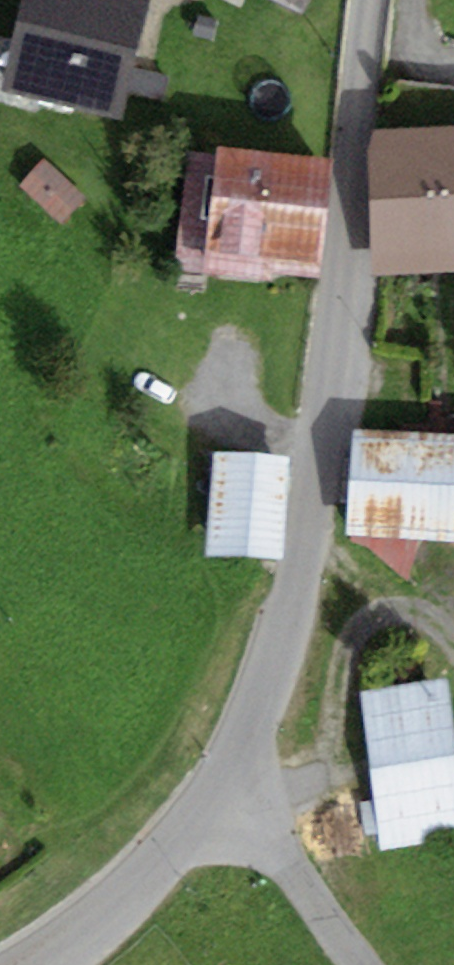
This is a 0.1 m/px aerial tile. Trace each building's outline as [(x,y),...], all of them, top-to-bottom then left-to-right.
[(129,0),(31,0),(12,100),(133,123),(156,5),(129,0)] [(317,25),(330,0),(267,0),(317,25)] [(453,136),(453,100),(413,102),(415,139),(453,136)] [(386,141),(389,274),(453,273),(453,140),(386,141)] [(341,172),(229,158),(221,228),(198,225),(192,271),(327,288),(341,172)] [(28,194),(70,228),(91,202),(49,169),(28,194)] [(365,443),(358,543),(453,549),(453,449),(365,443)] [(297,464),(225,460),(219,559),(290,564),(297,464)] [(375,699),(391,858),(453,852),(453,691),(375,699)]
